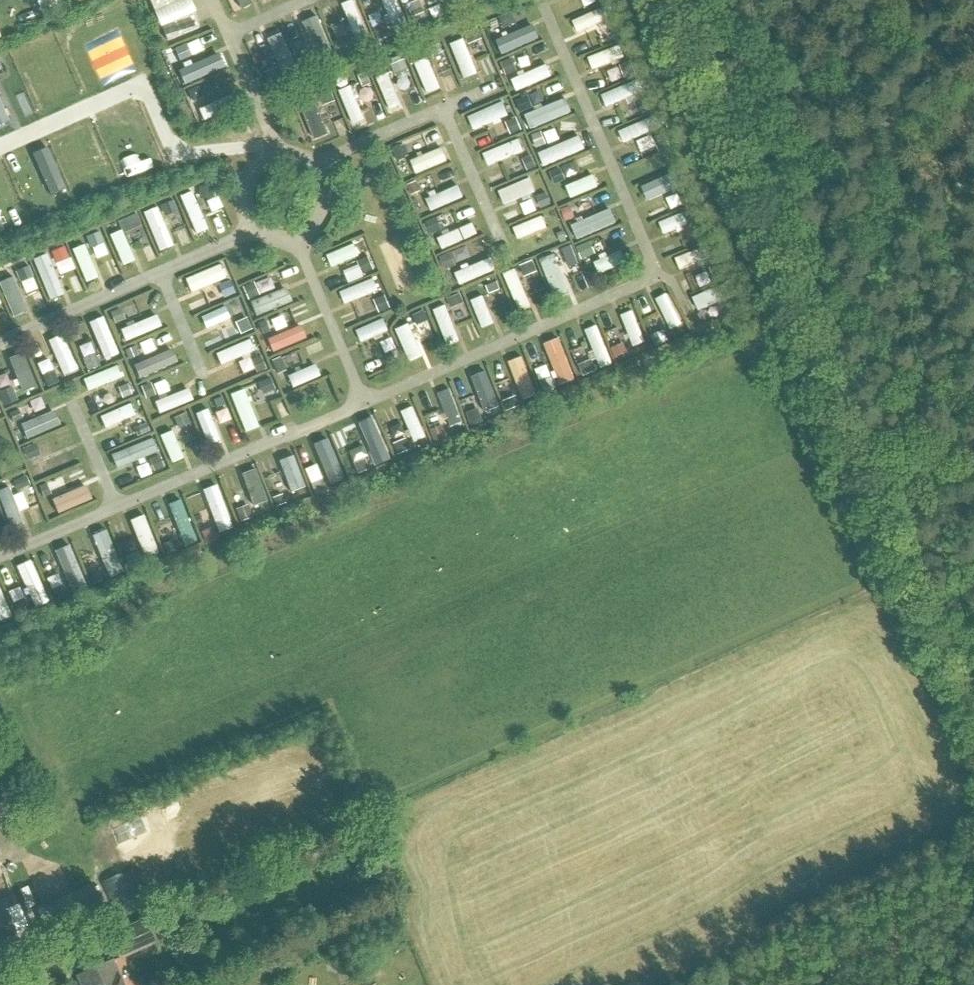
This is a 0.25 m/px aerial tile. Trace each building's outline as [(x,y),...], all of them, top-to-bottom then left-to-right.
[(149,1),(166,40),(193,28),(181,0),(150,0),(149,1)] [(375,32),(361,0),(351,0),(350,1),(366,36),(375,32)] [(402,27),(415,23),(407,0),(393,0),(402,27)] [(588,34),(620,23),(615,8),(583,19),(588,34)] [(500,18),(504,28),(518,22),(513,12),(500,18)] [(316,19),(324,40),(334,36),(326,15),(316,19)] [(375,29),(380,39),(392,33),(387,22),(375,29)] [(627,36),(622,24),(613,29),(618,40),(627,36)] [(539,25),(509,36),(514,50),(544,39),(539,25)] [(466,32),(470,44),(484,39),(479,26),(466,32)] [(288,68),(301,65),(291,30),(279,33),(288,68)] [(335,43),(340,50),(351,44),(346,36),(335,43)] [(430,48),(434,56),(445,50),(441,42),(430,48)] [(191,62),(197,77),(229,65),(224,50),(191,62)] [(300,61),(305,71),(317,64),(313,55),(300,61)] [(502,62),(507,76),(519,71),(513,58),(502,62)] [(393,64),(398,75),(410,70),(405,59),(393,64)] [(529,60),(529,71),(544,72),(544,61),(529,60)] [(638,74),(632,61),(621,65),(626,79),(638,74)] [(265,73),(270,84),(284,78),(279,66),(265,73)] [(373,83),(368,72),(360,76),(364,87),(373,83)] [(358,81),(346,85),(360,122),(373,117),(358,81)] [(188,88),(195,101),(206,95),(199,82),(188,88)] [(336,100),(331,88),(322,92),(327,104),(336,100)] [(210,117),(243,103),(238,90),(205,104),(210,117)] [(516,101),(527,127),(534,124),(532,118),(531,119),(527,110),(535,107),(530,95),(516,101)] [(656,108),(650,95),(639,100),(645,113),(656,108)] [(323,137),(336,132),(322,97),(309,102),(323,137)] [(547,122),(576,114),(572,98),(543,106),(547,122)] [(482,131),(518,115),(511,99),(475,115),(482,131)] [(633,143),(671,128),(666,115),(627,129),(633,143)] [(524,130),(518,117),(506,122),(512,135),(524,130)] [(533,135),(539,149),(549,145),(544,131),(533,135)] [(672,148),(666,133),(654,137),(661,152),(672,148)] [(553,163),(594,148),(589,134),(547,149),(553,163)] [(528,138),(491,146),(494,162),(532,154),(528,138)] [(415,154),(409,141),(398,146),(404,159),(415,154)] [(423,169),(456,159),(451,144),(418,155),(423,169)] [(539,167),(533,155),(524,159),(529,171),(539,167)] [(552,171),(558,185),(569,181),(564,166),(552,171)] [(652,185),(658,200),(693,186),(687,171),(652,185)] [(579,196),(607,186),(603,172),(575,182),(579,196)] [(506,185),(510,199),(540,191),(536,177),(506,185)] [(408,185),(414,196),(424,190),(418,179),(408,185)] [(199,186),(199,199),(214,199),(214,186),(199,186)] [(696,201),(690,188),(679,192),(685,206),(696,201)] [(541,201),(545,209),(554,204),(549,196),(541,201)] [(161,205),(165,216),(178,210),(173,199),(161,205)] [(586,236),(626,221),(620,206),(580,222),(586,236)] [(675,236),(699,225),(692,210),(668,221),(675,236)] [(526,238),(556,226),(551,211),(520,223),(526,238)] [(124,221),(129,232),(142,226),(137,215),(124,221)] [(443,230),(438,217),(427,221),(432,234),(443,230)] [(446,229),(450,243),(486,232),(481,218),(446,229)] [(710,238),(706,226),(695,230),(699,242),(710,238)] [(86,237),(91,248),(104,242),(99,232),(86,237)] [(409,237),(392,239),(394,252),(410,250),(409,237)] [(361,238),(334,249),(340,264),(367,254),(361,238)] [(596,255),(590,241),(579,245),(585,260),(596,255)] [(685,255),(689,270),(719,261),(715,246),(685,255)] [(51,252),(56,263),(69,257),(65,247),(51,252)] [(457,265),(452,253),(441,257),(446,270),(457,265)] [(541,259),(546,268),(557,262),(553,253),(541,259)] [(500,255),(463,264),(466,278),(504,270),(500,255)] [(376,270),(370,256),(359,261),(364,274),(376,270)] [(197,289),(232,275),(226,259),(190,273),(197,289)] [(520,266),(525,277),(538,271),(533,260),(520,266)] [(15,271),(20,283),(33,277),(29,266),(15,271)] [(347,287),(352,301),(386,288),(381,274),(347,287)] [(488,286),(491,294),(502,288),(499,280),(488,286)] [(217,286),(222,299),(233,295),(228,281),(217,286)] [(242,287),(249,301),(260,296),(254,282),(242,287)] [(269,309),(297,299),(292,285),(264,295),(269,309)] [(449,299),(453,308),(466,302),(462,293),(449,299)] [(393,308),(387,294),(375,299),(381,313),(393,308)] [(229,305),(233,315),(244,310),(240,300),(229,305)] [(741,303),(728,308),(731,316),(745,311),(741,303)] [(111,313),(115,324),(126,320),(121,309),(111,313)] [(132,337),(168,322),(162,309),(126,324),(132,337)] [(415,314),(418,321),(429,316),(425,309),(415,314)] [(109,311),(95,316),(110,356),(124,350),(109,311)] [(706,323),(699,311),(688,317),(695,329),(706,323)] [(390,314),(364,326),(370,339),(396,327),(390,314)] [(256,325),(262,339),(274,334),(268,320),(256,325)] [(274,334),(279,347),(312,335),(307,321),(274,334)] [(68,329),(55,334),(69,371),(83,366),(68,329)] [(651,335),(657,347),(670,342),(665,330),(651,335)] [(256,334),(222,347),(228,362),(262,349),(256,334)] [(23,335),(10,341),(28,381),(42,375),(23,335)] [(568,337),(556,342),(567,373),(579,368),(568,337)] [(629,354),(625,342),(612,346),(617,358),(629,354)] [(124,351),(128,360),(138,356),(134,346),(124,351)] [(404,360),(399,348),(387,353),(392,365),(404,360)] [(517,356),(529,396),(543,392),(531,352),(517,356)] [(100,366),(94,353),(83,359),(89,372),(100,366)] [(272,362),(278,376),(289,370),(283,356),(272,362)] [(251,362),(257,374),(267,369),(261,357),(251,362)] [(478,361),(487,389),(500,385),(490,357),(478,361)] [(580,365),(585,376),(599,370),(594,359),(580,365)] [(294,370),(299,384),(326,373),(321,360),(294,370)] [(96,388),(123,378),(117,363),(91,373),(96,388)] [(59,383),(54,370),(43,375),(48,388),(59,383)] [(541,377),(546,390),(559,385),(554,372),(541,377)] [(257,383),(264,398),(277,392),(270,377),(257,383)] [(141,387),(146,400),(156,396),(151,383),(141,387)] [(194,383),(161,396),(167,409),(199,396),(194,383)] [(239,387),(250,429),(263,426),(252,383),(239,387)] [(459,384),(447,387),(456,424),(468,421),(459,384)] [(11,387),(0,392),(0,395),(5,406),(17,401),(11,387)] [(505,400),(509,412),(522,407),(517,395),(505,400)] [(137,398),(106,410),(112,425),(143,413),(137,398)] [(421,401),(409,405),(421,438),(433,434),(421,401)] [(30,436),(67,421),(61,406),(24,421),(30,436)] [(213,443),(224,440),(216,408),(205,411),(213,443)] [(485,422),(479,409),(467,414),(473,427),(485,422)] [(179,425),(167,429),(177,458),(189,455),(179,425)] [(432,430),(436,441),(449,436),(445,425),(432,430)] [(130,429),(132,438),(142,436),(140,426),(130,429)] [(127,461),(159,448),(153,433),(121,447),(127,461)] [(333,434),(322,438),(334,471),(346,466),(333,434)] [(394,444),(399,456),(414,449),(408,437),(394,444)] [(43,474),(81,458),(76,445),(38,461),(43,474)] [(298,448),(286,452),(298,486),(310,482),(298,448)] [(154,466),(157,474),(167,470),(164,462),(154,466)] [(347,467),(351,475),(360,471),(355,462),(347,467)] [(327,487),(323,477),(311,482),(315,492),(327,487)] [(40,486),(43,495),(50,492),(47,483),(40,486)] [(64,505),(96,499),(93,485),(61,492),(64,505)] [(6,490),(16,524),(28,520),(18,486),(6,490)] [(286,504),(282,494),(273,498),(277,508),(286,504)] [(189,495),(177,498),(189,541),(200,538),(189,495)] [(249,515),(245,503),(237,505),(241,517),(249,515)] [(153,509),(140,512),(148,553),(162,550),(153,509)] [(199,526),(205,538),(218,532),(212,520),(199,526)] [(113,526),(104,529),(114,565),(124,562),(113,526)] [(162,541),(167,550),(178,545),(173,536),(162,541)] [(142,564),(137,550),(124,556),(130,570),(142,564)] [(97,566),(92,553),(84,557),(89,569),(97,566)] [(17,609),(21,617),(31,612),(27,604),(17,609)] [(37,911),(47,932),(102,905),(92,885),(37,911)] [(17,938),(4,906),(0,908),(0,945),(17,938)] [(157,943),(146,917),(107,933),(119,959),(157,943)] [(81,984),(123,984),(112,961),(77,976),(81,984)]
